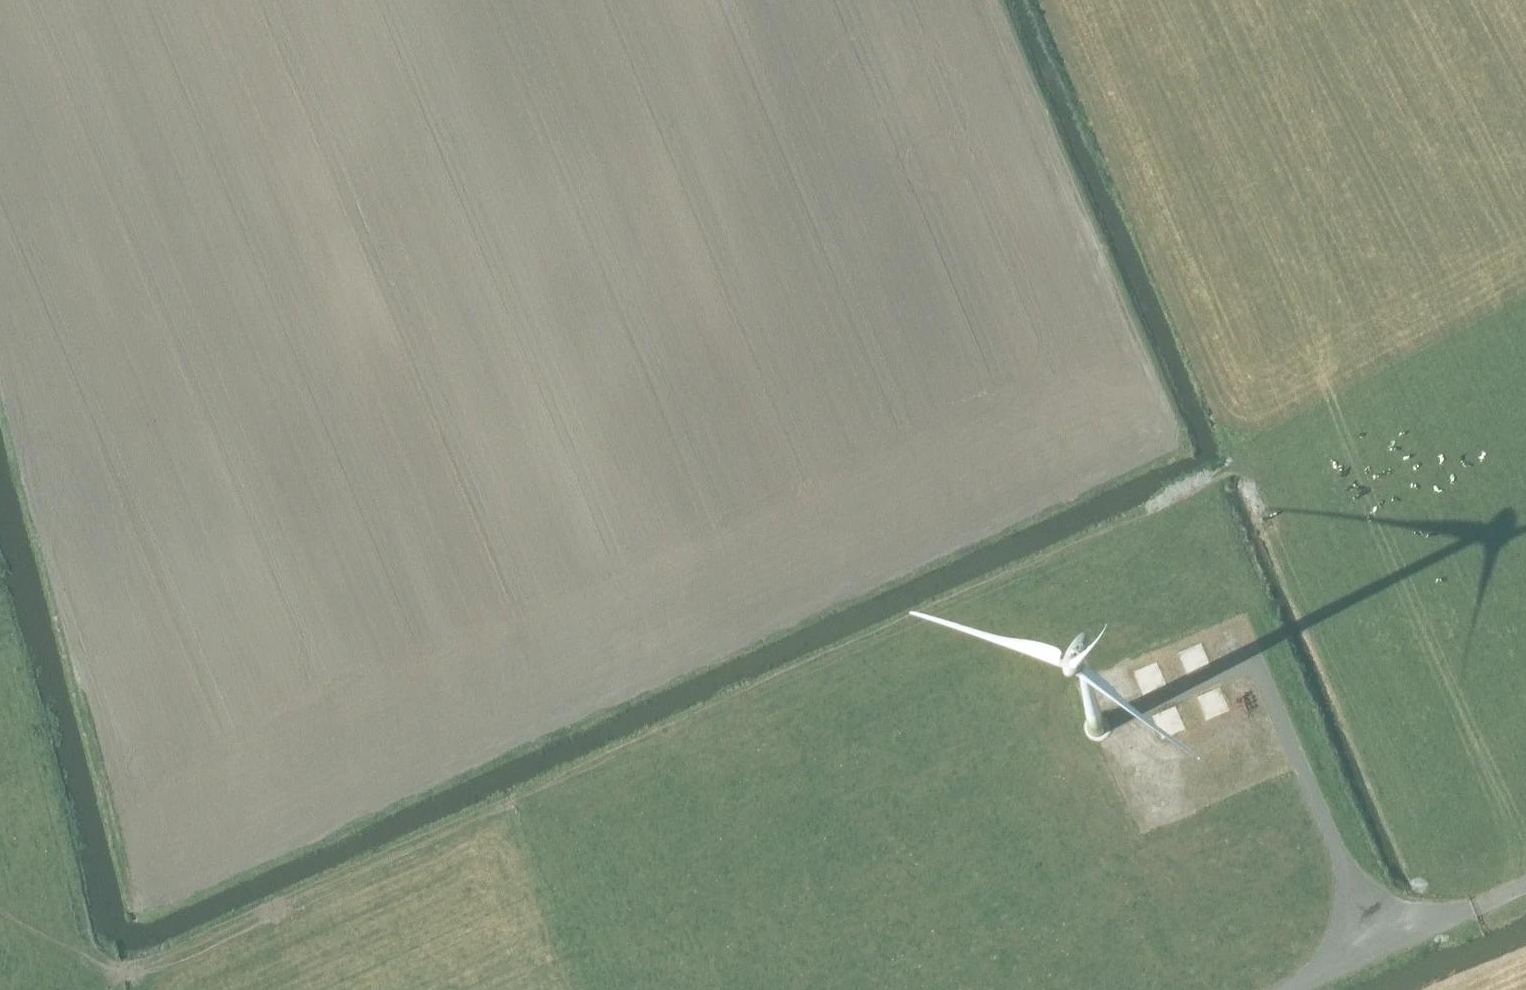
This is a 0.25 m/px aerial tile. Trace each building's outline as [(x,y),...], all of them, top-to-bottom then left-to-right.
[(1096,737),(1098,737),(1099,737),(1101,736),(1102,736),(1103,735),(1105,734),(1105,732),(1106,731),(1107,729),(1107,728),(1106,726),(1106,724),(1105,723),(1104,721),(1103,720),(1101,719),(1099,719),(1098,719),(1096,719),(1094,719),(1093,720),(1092,721),(1091,722),(1090,724),(1089,725),(1089,727),(1089,729),(1089,730),(1090,732),(1090,733),(1092,734),(1093,735),(1094,736),(1096,737)]
